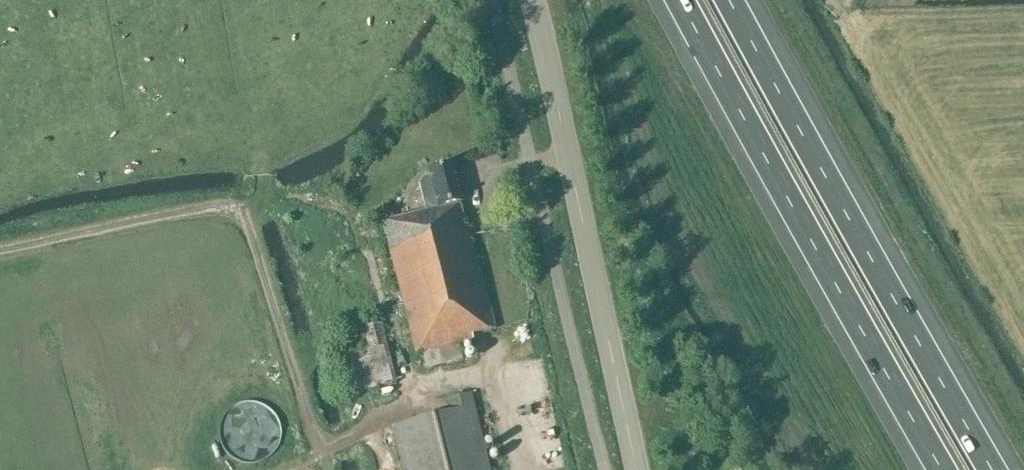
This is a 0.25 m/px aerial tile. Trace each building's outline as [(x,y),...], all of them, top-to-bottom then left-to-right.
[(383,223),(389,248),(465,229),(459,205),(461,204),(451,167),(426,174),(427,180),(421,182),(417,188),(423,213),(383,223)] [(416,355),(422,353),(426,370),(463,361),(458,344),(474,340),(472,335),(495,329),(469,228),(465,229),(389,248),(416,355)] [(343,397),(396,383),(387,346),(381,323),(364,327),(370,350),(334,360),(343,397)] [(471,394),(448,399),(451,413),(392,428),(402,469),(491,469),(471,394)]
